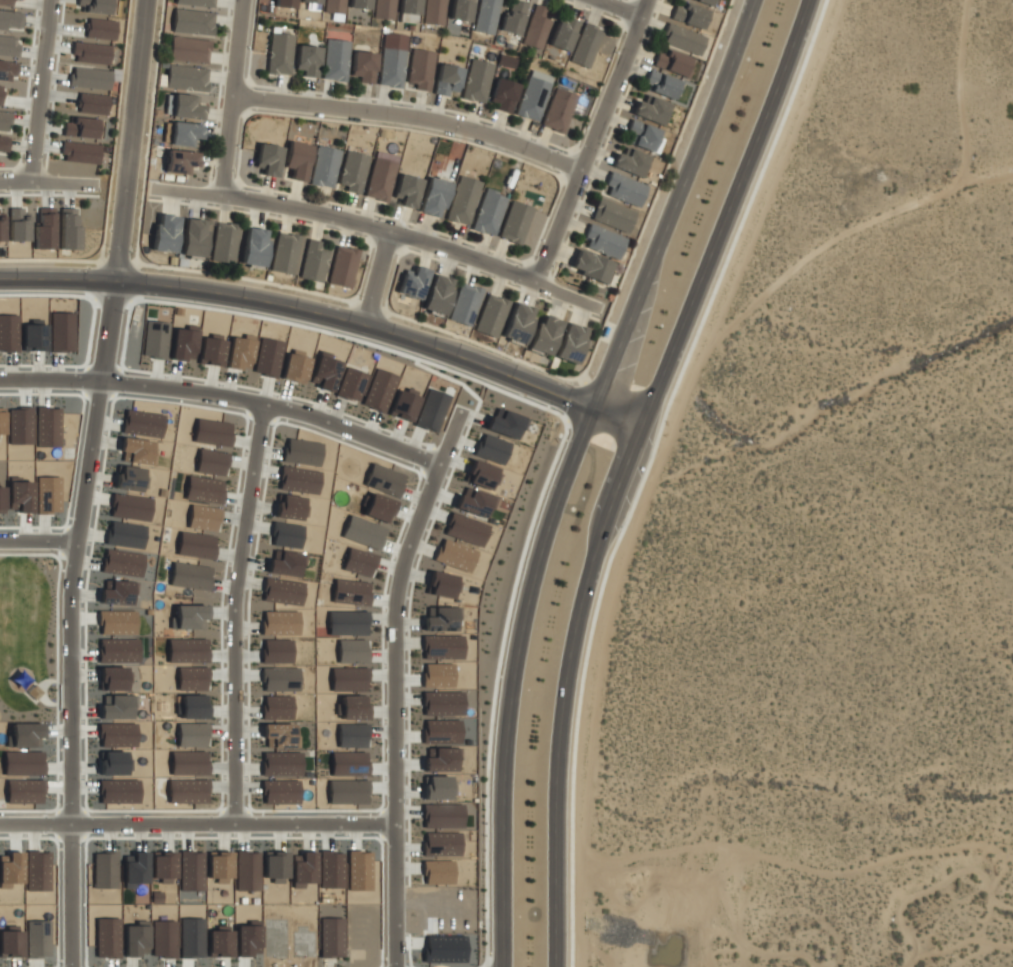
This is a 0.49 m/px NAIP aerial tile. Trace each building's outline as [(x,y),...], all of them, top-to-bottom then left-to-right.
[(113,14),(115,0),(76,0),(75,10),(113,14)] [(171,4),(212,8),(213,0),(171,0),(171,4)] [(274,7),(292,9),(293,0),(275,0),(274,7)] [(343,0),(324,0),(322,13),(341,15),(343,0)] [(350,10),(370,10),(370,0),(350,0),(350,10)] [(392,21),(394,0),(374,0),(372,19),(392,21)] [(418,0),(399,0),(398,14),(417,16),(418,0)] [(440,26),(443,0),(424,0),(421,24),(440,26)] [(447,18),(467,22),(471,0),(450,0),(447,18)] [(471,31),(491,35),(499,0),(479,0),(471,31)] [(514,0),(507,0),(498,30),(516,35),(526,4),(514,0)] [(669,19),(700,31),(707,12),(676,0),(669,19)] [(539,50),(552,11),(534,5),(520,43),(539,50)] [(169,32),(209,37),(212,14),(172,9),(169,32)] [(548,46),(567,53),(578,22),(559,15),(548,46)] [(86,38),(115,39),(116,20),(87,19),(86,38)] [(586,68),(602,32),(583,24),(568,60),(586,68)] [(704,38),(666,25),(659,43),(698,57),(704,38)] [(288,76),(292,35),(269,33),(265,74),(288,76)] [(18,37),(0,35),(0,54),(16,56),(18,37)] [(209,43),(169,37),(166,59),(205,65),(209,43)] [(345,83),(348,42),(325,40),(321,81),(345,83)] [(73,62),(109,63),(110,44),(73,42),(73,62)] [(321,52),(299,45),(290,72),(312,79),(321,52)] [(381,46),(377,87),(400,90),(404,49),(381,46)] [(651,68),(685,77),(690,58),(656,49),(651,68)] [(429,91),(432,51),(409,50),(407,90),(429,91)] [(375,54),(353,52),(350,83),(372,85),(375,54)] [(497,64),(513,69),(516,59),(500,54),(497,64)] [(492,64),(470,58),(460,99),(483,104),(492,64)] [(14,80),(15,61),(0,60),(0,80),(14,80)] [(206,69),(165,66),(164,89),(205,91),(206,69)] [(457,96),(457,67),(435,67),(435,96),(457,96)] [(536,123),(551,78),(529,71),(514,115),(536,123)] [(679,81),(647,71),(641,89),(674,99),(679,81)] [(486,107),(509,114),(518,86),(496,79),(486,107)] [(540,126),(562,134),(576,96),(554,88),(540,126)] [(106,94),(77,94),(77,113),(106,113),(106,94)] [(196,105),(196,97),(172,94),(170,117),(201,121),(202,106),(196,105)] [(669,105),(641,94),(632,116),(660,127),(669,105)] [(0,111),(0,131),(8,132),(10,112),(0,111)] [(72,123),(64,122),(62,135),(95,139),(98,119),(73,116),(72,123)] [(658,131),(629,121),(621,142),(651,152),(658,131)] [(199,147),(201,126),(170,123),(167,144),(199,147)] [(9,137),(0,136),(0,151),(7,152),(9,137)] [(98,145),(60,142),(58,161),(97,165),(98,145)] [(283,169),(290,171),(289,181),(303,183),(309,146),(287,142),(283,169)] [(259,176),(274,179),(281,149),(258,144),(253,167),(261,169),(259,176)] [(338,150),(316,146),(308,185),(331,189),(338,150)] [(186,176),(187,167),(195,168),(197,154),(166,150),(163,173),(186,176)] [(337,190),(360,195),(367,156),(344,151),(337,190)] [(610,155),(612,174),(644,171),(642,152),(610,155)] [(363,197),(384,203),(395,163),(373,158),(363,197)] [(410,211),(421,183),(401,174),(389,202),(410,211)] [(601,195),(638,208),(645,186),(608,174),(601,195)] [(480,182),(457,176),(444,220),(467,227),(480,182)] [(450,185),(429,177),(416,212),(437,220),(450,185)] [(470,230),(492,238),(507,198),(485,189),(470,230)] [(633,210),(595,200),(590,223),(627,232),(633,210)] [(498,239),(520,246),(532,208),(510,201),(498,239)] [(28,207),(8,208),(9,241),(29,241),(28,207)] [(54,249),(54,208),(38,208),(38,225),(34,225),(34,249),(54,249)] [(174,216),(152,216),(152,253),(174,253),(174,216)] [(201,259),(206,222),(183,220),(178,257),(201,259)] [(239,226),(214,223),(209,262),(233,265),(239,226)] [(625,239),(588,225),(580,247),(616,260),(625,239)] [(75,249),(75,227),(59,227),(59,249),(75,249)] [(268,232),(245,227),(238,265),(261,270),(268,232)] [(292,276),(299,237),(276,232),(269,272),(292,276)] [(328,245),(306,240),(298,279),(320,283),(328,245)] [(358,251),(336,246),(326,284),(348,289),(358,251)] [(611,265),(577,249),(567,269),(601,285),(611,265)] [(411,275),(402,272),(396,295),(419,301),(428,272),(413,267),(411,275)] [(443,318),(452,281),(431,276),(421,312),(443,318)] [(481,291),(458,284),(447,321),(470,328),(481,291)] [(508,302),(485,295),(473,332),(495,340),(508,302)] [(533,311),(511,304),(500,340),(522,347),(533,311)] [(75,312),(51,312),(49,350),(73,351),(75,312)] [(559,323),(538,315),(526,350),(547,358),(559,323)] [(169,323),(146,320),(141,356),(164,359),(169,323)] [(170,358),(194,361),(197,326),(186,325),(185,330),(173,328),(170,358)] [(576,365),(584,329),(561,325),(554,360),(576,365)] [(200,337),(199,359),(206,359),(206,365),(221,366),(224,334),(209,333),(209,337),(200,337)] [(243,338),(230,337),(226,366),(250,370),(254,335),(243,334),(243,338)] [(277,377),(281,340),(258,338),(254,374),(277,377)] [(310,355),(288,350),(281,378),(303,384),(310,355)] [(334,394),(357,402),(367,374),(345,366),(334,394)] [(362,405),(384,412),(396,375),(374,368),(362,405)] [(413,424),(435,433),(449,396),(427,387),(413,424)] [(395,389),(389,414),(411,420),(418,391),(405,388),(404,391),(395,389)] [(36,446),(59,447),(60,407),(36,406),(36,446)] [(122,433),(161,437),(163,414),(124,410),(122,433)] [(484,430),(514,438),(517,428),(523,429),(526,417),(499,411),(498,418),(487,415),(484,430)] [(232,424),(196,418),(193,441),(228,447),(232,424)] [(503,464),(509,441),(479,434),(474,456),(503,464)] [(149,465),(152,442),(121,437),(119,451),(129,452),(127,461),(149,465)] [(319,465),(321,442),(285,439),(283,462),(319,465)] [(196,472),(225,475),(227,452),(198,450),(196,472)] [(465,481),(491,491),(499,470),(472,460),(465,481)] [(397,496),(405,475),(371,463),(363,484),(397,496)] [(114,488),(140,492),(144,469),(117,465),(114,488)] [(320,471),(281,466),(278,489),(317,494),(320,471)] [(184,498),(220,504),(224,481),(188,475),(184,498)] [(59,476),(36,476),(36,513),(60,513),(59,476)] [(8,481),(8,504),(17,503),(18,513),(33,512),(32,480),(8,481)] [(454,509),(484,517),(486,507),(493,509),(496,496),(471,490),(469,497),(458,494),(454,509)] [(151,497),(111,493),(109,516),(149,521),(151,497)] [(306,498),(279,494),(275,517),(303,521),(306,498)] [(363,516),(389,522),(394,500),(369,494),(363,516)] [(217,531),(218,509),(190,506),(188,528),(217,531)] [(488,525),(452,511),(443,533),(480,547),(488,525)] [(341,537),(378,549),(385,527),(348,514),(341,537)] [(142,549),(145,525),(109,520),(105,544),(142,549)] [(302,525),(273,523),(271,545),(300,548),(302,525)] [(177,555),(212,558),(214,535),(179,532),(177,555)] [(475,549),(440,540),(434,562),(470,571),(475,549)] [(144,554),(104,547),(100,571),(140,578),(144,554)] [(370,577),(375,555),(347,547),(342,570),(370,577)] [(266,572),(297,577),(299,565),(303,566),(305,554),(279,550),(278,559),(269,558),(266,572)] [(169,584),(207,590),(210,567),(173,562),(169,584)] [(455,575),(431,572),(427,595),(452,598),(455,575)] [(263,601),(301,605),(303,582),(265,578),(263,601)] [(331,602),(367,606),(369,583),(334,578),(331,602)] [(99,603),(131,604),(131,581),(110,580),(109,589),(100,589),(99,603)] [(175,628),(203,629),(203,620),(206,620),(207,605),(175,605),(175,628)] [(460,606),(432,607),(433,616),(423,616),(424,631),(460,630),(460,606)] [(298,611),(262,610),(262,634),(298,635),(298,611)] [(367,634),(367,611),(328,611),(328,634),(367,634)] [(462,635),(422,635),(423,658),(462,657),(462,635)] [(168,661),(206,662),(206,639),(168,638),(168,661)] [(292,640),(262,639),(261,662),(291,663),(292,640)] [(366,663),(367,640),(337,639),(337,662),(366,663)] [(452,686),(452,663),(423,663),(423,687),(452,686)] [(101,668),(101,690),(122,689),(122,667),(101,668)] [(207,667),(177,667),(177,689),(207,689),(207,667)] [(298,690),(298,667),(262,668),(262,691),(298,690)] [(331,691),(366,691),(366,667),(330,667),(331,691)] [(462,715),(462,691),(422,691),(423,715),(462,715)] [(181,694),(180,718),(207,718),(207,695),(181,694)] [(291,718),(292,696),(262,695),(262,718),(291,718)] [(366,719),(367,696),(340,696),(340,718),(366,719)] [(460,720),(423,719),(423,742),(459,743),(460,720)] [(178,746),(207,746),(207,723),(177,723),(178,746)] [(271,747),(293,747),(293,724),(262,723),(262,738),(272,738),(271,747)] [(366,723),(337,724),(338,747),(366,747),(366,723)] [(460,747),(433,748),(433,757),(423,757),(423,771),(455,770),(455,759),(460,759),(460,747)] [(171,774),(207,775),(207,751),(171,751),(171,774)] [(301,775),(301,751),(262,752),(262,775),(301,775)] [(367,751),(331,752),(331,775),(367,775),(367,751)] [(450,776),(424,775),(423,798),(450,799),(450,776)] [(208,802),(207,779),(168,779),(168,803),(208,802)] [(328,802),(367,804),(367,781),(329,779),(328,802)] [(298,780),(262,781),(262,804),(298,803),(298,780)] [(462,804),(423,804),(423,827),(462,827),(462,804)] [(460,855),(459,832),(423,832),(424,855),(460,855)] [(202,850),(179,851),(180,890),(203,890),(202,850)] [(93,888),(117,888),(117,851),(93,851),(93,888)] [(152,856),(151,881),(174,881),(175,851),(160,851),(160,856),(152,856)] [(207,856),(207,880),(231,880),(231,851),(216,851),(215,856),(207,856)] [(235,890),(259,890),(259,851),(236,851),(235,890)] [(263,852),(263,880),(286,881),(287,853),(263,852)] [(315,883),(315,852),(291,852),(292,888),(303,888),(303,883),(315,883)] [(148,853),(124,853),(123,888),(136,888),(136,883),(147,883),(148,853)] [(453,861),(424,860),(423,883),(452,884),(453,861)] [(320,956),(344,956),(343,917),(319,918),(320,956)]
